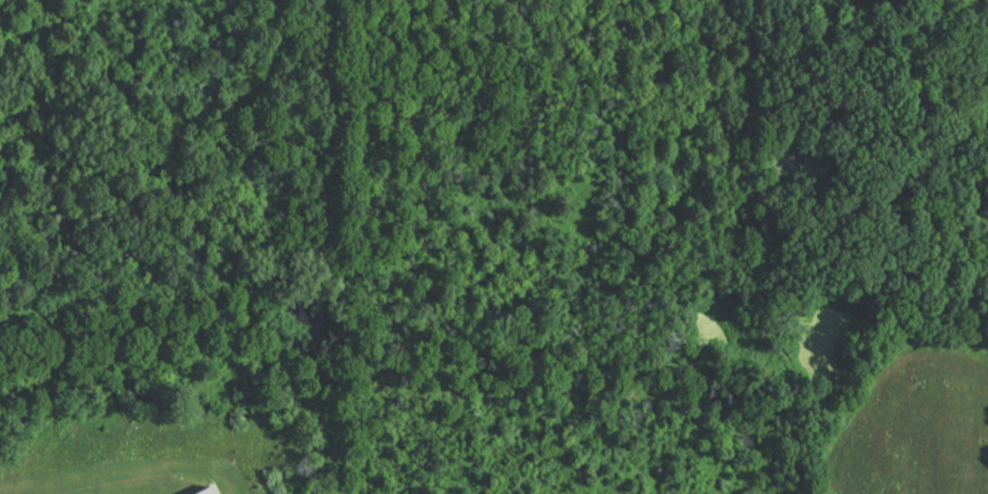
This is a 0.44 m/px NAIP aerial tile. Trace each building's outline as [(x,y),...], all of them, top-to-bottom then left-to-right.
[(205,486),(209,493),(188,493),(205,486)]
